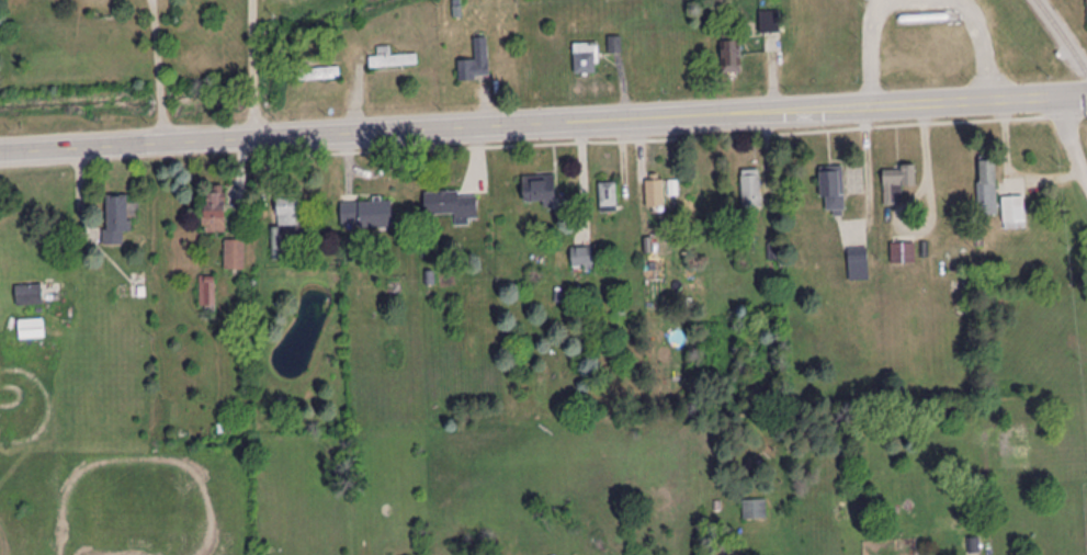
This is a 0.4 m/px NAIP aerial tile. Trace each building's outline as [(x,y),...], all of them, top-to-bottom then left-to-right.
[(722,35),(722,77),(743,77),(743,35),(722,35)] [(460,62),(460,81),(489,81),(489,39),(474,39),(474,62),(460,62)] [(598,44),(575,44),(575,76),(598,76),(598,44)] [(369,58),(370,69),(419,69),(418,55),(391,56),(391,48),(378,48),(378,57),(369,58)] [(298,69),(298,81),(340,81),(340,69),(298,69)] [(997,210),(996,159),(979,159),(980,210),(997,210)] [(884,167),(884,205),(903,206),(904,187),(916,187),(916,168),(884,167)] [(822,212),(845,212),(845,168),(822,168),(822,212)] [(743,211),(761,211),(761,170),(743,170),(743,211)] [(556,177),(523,177),(523,204),(556,204),(556,177)] [(647,181),(647,208),(665,208),(665,181),(647,181)] [(617,183),(600,183),(600,213),(617,213),(617,183)] [(226,233),(226,187),(203,187),(203,233),(226,233)] [(478,194),(425,194),(425,217),(455,217),(455,224),(478,224),(478,194)] [(128,245),(128,196),(106,196),(106,245),(128,245)] [(1003,198),(1003,230),(1025,230),(1025,198),(1003,198)] [(302,199),(277,199),(278,228),(272,228),(273,261),(284,261),(284,240),(302,240),(302,199)] [(392,202),(341,202),(341,228),(392,228),(392,202)] [(246,241),(225,241),(225,272),(246,272),(246,241)] [(891,244),(891,265),(916,265),(916,244),(891,244)] [(849,271),(868,271),(868,250),(849,250),(849,271)] [(216,311),(216,278),(200,278),(200,311),(216,311)] [(15,286),(15,307),(43,307),(43,286),(15,286)] [(19,320),(19,340),(44,340),(44,320),(19,320)] [(767,501),(744,501),(744,520),(767,520),(767,501)]
